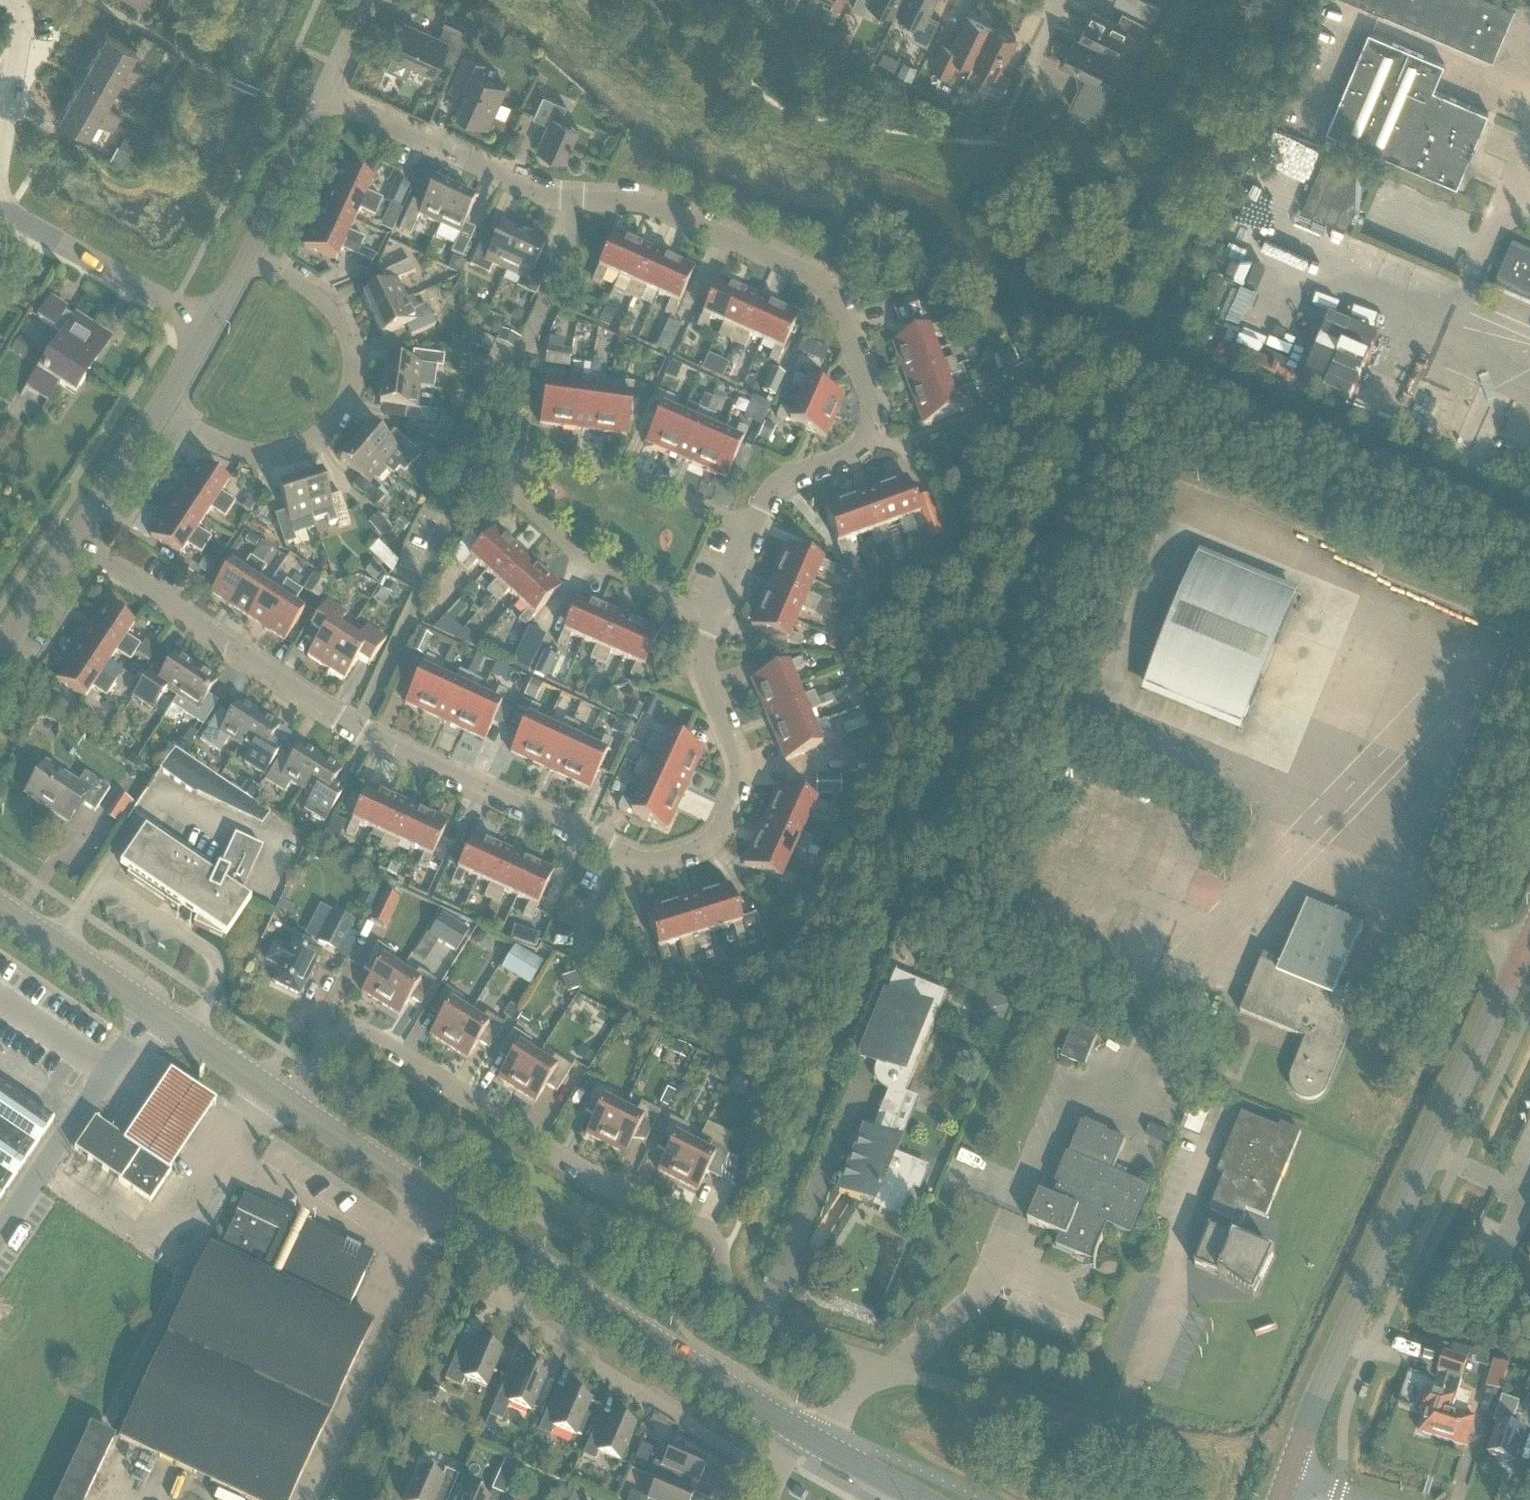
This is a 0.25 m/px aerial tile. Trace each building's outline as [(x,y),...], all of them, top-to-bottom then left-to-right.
[(823,2),(831,6),(831,5),(839,9),(844,0),(824,0),(823,2)] [(895,16),(903,0),(856,0),(852,8),(870,17),(875,6),(895,16)] [(897,13),(917,22),(912,33),(929,41),(940,19),(929,14),(936,0),(903,0),(897,13)] [(1114,2),(1139,14),(1146,0),(1115,0),(1114,2)] [(1515,6),(1502,0),(1358,0),(1493,57),(1515,6)] [(450,64),(464,33),(470,19),(447,9),(441,24),(444,26),(438,38),(406,24),(392,55),(386,69),(406,77),(411,64),(430,72),(436,58),(450,64)] [(1079,38),(1079,39),(1110,54),(1122,60),(1124,56),(1115,52),(1126,31),(1141,38),(1148,24),(1123,12),(1117,23),(1092,11),(1079,38)] [(959,58),(973,65),(992,26),(968,14),(952,47),(941,42),(930,65),(951,75),(959,58)] [(1016,38),(992,26),(973,65),(987,71),(979,89),(1000,99),(1011,76),(1000,71),(1016,38)] [(1457,186),(1488,113),(1433,89),(1444,63),(1369,31),(1327,130),(1457,186)] [(95,56),(140,81),(144,74),(128,65),(136,50),(107,34),(95,56)] [(1122,60),(1110,54),(1079,39),(1078,40),(1074,38),(1061,65),(1086,77),(1072,107),(1097,119),(1113,87),(1097,80),(1107,59),(1119,65),(1122,60)] [(487,127),(493,113),(504,118),(509,105),(499,100),(505,87),(479,75),(484,63),(464,54),(451,82),(466,88),(455,112),(487,127)] [(83,77),(112,93),(120,80),(136,89),(140,81),(95,56),(83,77)] [(896,73),(907,79),(915,65),(904,58),(896,73)] [(71,98),(116,123),(121,115),(104,106),(112,93),(83,77),(71,98)] [(563,161),(578,128),(559,120),(565,105),(542,95),(533,117),(547,123),(536,149),(563,161)] [(116,123),(71,98),(59,120),(88,136),(96,122),(112,131),(116,123)] [(140,136),(128,130),(120,145),(130,151),(140,136)] [(1360,179),(1366,166),(1349,159),(1343,172),(1360,179)] [(1365,183),(1321,164),(1302,209),(1345,228),(1365,183)] [(341,166),(332,186),(379,208),(382,199),(367,192),(372,181),(341,166)] [(413,186),(395,178),(385,201),(402,209),(413,186)] [(419,215),(439,224),(455,190),(434,181),(423,205),(412,200),(399,228),(410,233),(419,215)] [(379,208),(332,186),(323,206),(354,221),(359,210),(374,217),(379,208)] [(475,200),(455,190),(439,224),(459,234),(451,252),(462,257),(475,229),(464,224),(475,200)] [(354,221),(323,206),(313,226),(360,248),(364,239),(349,232),(354,221)] [(492,265),(506,271),(525,231),(503,221),(496,238),(485,232),(470,265),(488,273),(492,265)] [(356,256),(360,248),(313,226),(304,246),(336,260),(341,249),(356,256)] [(546,241),(525,231),(506,271),(520,278),(516,286),(535,295),(550,263),(539,257),(546,241)] [(618,276),(634,241),(614,232),(593,280),(601,283),(606,271),(618,276)] [(633,297),(654,250),(634,241),(618,276),(631,282),(625,294),(633,297)] [(1329,242),(1326,251),(1345,256),(1347,247),(1329,242)] [(1513,244),(1494,288),(1529,304),(1529,251),(1513,244)] [(658,294),(674,259),(654,250),(633,297),(640,301),(646,288),(658,294)] [(372,267),(367,254),(345,263),(351,276),(372,267)] [(454,258),(449,268),(460,273),(465,263),(454,258)] [(673,316),(694,268),(674,259),(658,294),(670,300),(665,312),(673,316)] [(372,316),(406,300),(397,280),(415,271),(410,260),(381,273),(387,284),(363,295),(372,316)] [(1255,288),(1226,277),(1211,319),(1213,319),(1205,341),(1232,351),(1255,288)] [(723,323),(738,287),(718,278),(697,326),(705,330),(710,317),(723,323)] [(737,344),(759,296),(738,287),(723,323),(735,329),(730,341),(737,344)] [(763,341),(779,306),(759,296),(737,344),(744,348),(750,335),(763,341)] [(899,320),(922,312),(916,296),(893,304),(899,320)] [(406,300),(372,316),(382,336),(406,325),(411,336),(436,324),(426,304),(418,307),(413,297),(406,300)] [(49,302),(38,319),(54,330),(55,328),(64,334),(41,369),(38,367),(26,385),(49,400),(59,384),(75,394),(85,378),(84,377),(110,337),(76,315),(73,319),(63,313),(64,312),(65,309),(63,306),(54,301),(51,301),(49,302)] [(799,315),(779,306),(763,341),(775,346),(769,359),(777,362),(799,315)] [(605,307),(599,321),(607,324),(613,310),(605,307)] [(901,363),(938,349),(933,337),(946,332),(943,324),(894,342),(901,363)] [(679,330),(666,325),(656,347),(669,353),(679,330)] [(518,336),(502,328),(496,340),(512,347),(518,336)] [(494,339),(484,335),(479,345),(490,350),(494,339)] [(33,346),(19,336),(10,351),(24,360),(33,346)] [(694,344),(681,338),(673,356),(686,362),(694,344)] [(571,349),(547,346),(544,364),(568,368),(571,349)] [(943,362),(938,349),(901,363),(909,384),(958,365),(955,358),(943,362)] [(412,363),(385,359),(382,382),(420,387),(434,388),(437,366),(443,367),(444,355),(413,351),(412,363)] [(1426,361),(1415,388),(1424,391),(1435,365),(1426,361)] [(917,404),(953,391),(948,377),(961,373),(958,365),(909,384),(917,404)] [(785,374),(770,367),(760,390),(775,397),(785,374)] [(561,426),(566,387),(554,385),(555,372),(546,371),(539,423),(561,426)] [(804,388),(798,400),(834,416),(843,396),(795,374),(792,382),(804,388)] [(566,387),(561,426),(583,429),(590,377),(582,376),(580,389),(566,387)] [(590,377),(583,429),(605,432),(610,393),(596,391),(598,378),(590,377)] [(417,409),(420,387),(382,382),(379,404),(406,408),(404,420),(435,424),(437,411),(417,409)] [(623,395),(610,393),(605,432),(627,435),(634,383),(625,382),(623,395)] [(953,391),(917,404),(925,425),(974,406),(971,398),(958,403),(953,391)] [(665,451),(681,415),(669,410),(674,397),(666,394),(645,442),(665,451)] [(713,396),(707,411),(714,415),(721,400),(713,396)] [(825,437),(834,416),(798,400),(793,413),(780,407),(777,415),(825,437)] [(681,415),(665,451),(686,459),(707,411),(699,408),(694,421),(681,415)] [(707,411),(686,459),(706,468),(721,433),(709,427),(714,415),(707,411)] [(776,426),(765,422),(758,438),(770,443),(776,426)] [(370,425),(355,442),(383,467),(398,450),(413,463),(421,454),(394,430),(386,439),(370,425)] [(733,438),(721,433),(706,468),(726,477),(747,429),(739,425),(733,438)] [(369,484),(383,467),(355,442),(340,459),(360,477),(352,486),(376,506),(384,497),(369,484)] [(187,481),(230,510),(235,502),(221,493),(228,482),(199,463),(187,481)] [(299,479),(313,521),(327,516),(329,525),(337,522),(338,527),(350,523),(340,494),(329,497),(321,472),(299,479)] [(886,484),(899,521),(911,516),(916,529),(924,526),(906,477),(886,484)] [(315,527),(313,521),(299,479),(278,486),(286,511),(274,515),(284,545),(296,541),(294,534),(315,527)] [(187,481),(175,499),(204,519),(210,508),(224,518),(230,510),(187,481)] [(899,521),(886,484),(865,492),(883,541),(890,538),(886,526),(899,521)] [(883,541),(865,492),(844,499),(857,536),(870,531),(875,544),(883,541)] [(928,493),(915,497),(930,538),(943,534),(943,533),(928,493)] [(175,499),(162,518),(205,546),(211,538),(197,529),(204,519),(175,499)] [(857,536),(844,499),(823,507),(841,556),(850,553),(845,540),(857,536)] [(392,529),(379,513),(367,522),(381,538),(392,529)] [(201,554),(205,546),(162,518),(150,536),(179,555),(186,544),(201,554)] [(486,571),(512,542),(496,527),(481,543),(469,532),(462,540),(453,559),(467,572),(476,562),(486,571)] [(367,547),(387,569),(397,560),(377,538),(367,547)] [(493,596),(528,557),(512,542),(486,571),(496,580),(487,590),(493,596)] [(787,545),(778,565),(813,581),(819,569),(831,574),(835,566),(787,545)] [(210,592),(229,604),(257,561),(250,556),(241,571),(230,563),(210,592)] [(518,601),(544,572),(528,557),(493,596),(499,601),(508,591),(518,601)] [(911,559),(892,566),(898,580),(916,573),(911,559)] [(229,604),(247,616),(266,587),(257,581),(266,567),(257,561),(229,604)] [(384,571),(373,561),(364,572),(374,581),(384,571)] [(1147,683),(1244,722),(1293,600),(1197,561),(1147,683)] [(312,570),(301,563),(294,573),(305,580),(312,570)] [(778,565),(769,585),(828,611),(831,604),(808,594),(813,581),(778,565)] [(329,582),(315,572),(303,589),(318,599),(329,582)] [(561,587),(544,572),(518,601),(528,610),(518,620),(525,626),(561,587)] [(247,616),(266,628),(294,585),(286,580),(277,594),(266,587),(247,616)] [(294,585),(266,628),(284,640),(303,611),(293,604),(302,590),(294,585)] [(769,585),(760,605),(795,621),(801,608),(825,619),(828,611),(769,585)] [(583,640),(599,604),(578,595),(557,643),(565,647),(571,635),(583,640)] [(307,655),(325,667),(349,632),(339,625),(346,613),(327,601),(310,626),(321,634),(307,655)] [(598,661),(619,613),(599,604),(583,640),(596,646),(590,658),(598,661)] [(790,633),(795,621),(760,605),(751,625),(799,647),(803,639),(790,633)] [(92,624),(135,653),(140,645),(126,636),(133,625),(104,606),(92,624)] [(623,658),(639,622),(619,613),(598,661),(605,665),(610,652),(623,658)] [(659,631),(639,622),(623,658),(635,663),(630,675),(638,679),(659,631)] [(92,624),(80,642),(109,662),(116,651),(130,661),(135,653),(92,624)] [(359,639),(349,632),(325,667),(344,679),(358,658),(369,665),(386,639),(367,627),(359,639)] [(432,636),(419,630),(410,651),(423,656),(432,636)] [(542,638),(530,633),(520,655),(533,660),(542,638)] [(161,643),(151,636),(143,647),(153,654),(161,643)] [(80,642),(68,661),(111,689),(116,681),(102,672),(109,662),(80,642)] [(556,656),(544,650),(533,673),(545,678),(556,656)] [(165,689),(176,697),(196,667),(176,653),(164,671),(154,665),(132,697),(151,710),(165,689)] [(404,703),(424,712),(441,677),(429,671),(435,659),(427,655),(404,703)] [(760,700),(795,684),(790,672),(803,667),(799,659),(751,679),(760,700)] [(106,697),(111,689),(68,661),(56,679),(85,698),(92,687),(106,697)] [(218,701),(208,694),(217,680),(196,667),(176,697),(171,705),(202,725),(218,701)] [(424,712),(444,721),(466,673),(459,670),(454,683),(441,677),(424,712)] [(444,721),(464,730),(481,695),(468,689),(474,677),(466,673),(444,721)] [(550,687),(531,679),(523,695),(542,704),(550,687)] [(795,684),(760,700),(768,720),(817,700),(813,692),(801,697),(795,684)] [(484,740),(507,692),(499,688),(493,701),(481,695),(464,730),(484,740)] [(660,697),(652,694),(642,714),(650,718),(660,697)] [(830,694),(817,700),(768,720),(777,740),(813,725),(807,712),(820,707),(819,706),(833,700),(830,694)] [(228,739),(239,746),(260,713),(240,700),(227,721),(216,714),(200,740),(219,752),(228,739)] [(642,706),(632,702),(627,716),(637,720),(642,706)] [(510,751),(530,761),(546,725),(534,720),(540,708),(532,704),(510,751)] [(280,726),(260,713),(239,746),(250,753),(243,763),(263,775),(277,753),(267,746),(280,726)] [(530,761),(550,770),(572,722),(565,719),(559,731),(546,725),(530,761)] [(550,770),(570,779),(586,744),(574,738),(579,726),(572,722),(550,770)] [(629,736),(634,725),(625,722),(620,733),(629,736)] [(813,725),(777,740),(785,760),(834,740),(830,732),(818,737),(813,725)] [(664,740),(658,752),(694,769),(703,749),(655,727),(652,735),(664,740)] [(598,749),(586,744),(570,779),(590,788),(612,741),(604,737),(598,749)] [(290,782),(301,789),(322,757),(302,744),(289,764),(278,758),(264,780),(283,793),(290,782)] [(270,813),(175,748),(159,772),(195,796),(196,794),(262,826),(270,813)] [(637,767),(684,789),(694,769),(658,752),(652,765),(640,759),(637,767)] [(342,769),(322,757),(301,789),(312,796),(303,810),(323,822),(339,796),(329,790),(342,769)] [(26,794),(68,821),(80,802),(94,811),(110,788),(85,772),(77,784),(45,763),(26,794)] [(640,792),(675,809),(684,789),(637,767),(633,774),(646,780),(640,792)] [(841,775),(815,775),(815,793),(841,793),(841,775)] [(771,804),(807,820),(812,808),(824,814),(828,806),(780,784),(771,804)] [(372,829),(388,794),(368,785),(346,833),(354,836),(360,824),(372,829)] [(675,809),(640,792),(634,804),(622,799),(618,807),(666,829),(675,809)] [(386,851),(408,803),(388,794),(372,829),(384,835),(379,848),(386,851)] [(412,848),(428,813),(408,803),(386,851),(393,854),(399,842),(412,848)] [(801,833),(807,820),(771,804),(762,824),(810,846),(813,839),(801,833)] [(348,813),(339,809),(331,826),(326,837),(336,841),(341,830),(348,813)] [(448,822),(428,813),(412,848),(424,853),(418,866),(426,869),(448,822)] [(810,846),(762,824),(753,844),(788,860),(794,848),(806,853),(810,846)] [(237,834),(236,836),(220,868),(219,867),(216,875),(207,869),(211,863),(159,828),(155,834),(145,828),(121,865),(130,871),(127,874),(180,910),(182,906),(185,909),(182,914),(190,919),(193,914),(197,917),(194,923),(222,936),(223,934),(226,937),(251,900),(242,894),(264,847),(237,834)] [(477,878),(493,843),(473,834),(451,881),(459,885),(465,873),(477,878)] [(491,900),(513,852),(493,843),(477,878),(490,884),(484,897),(491,900)] [(783,872),(788,860),(753,844),(744,864),(791,886),(795,878),(783,872)] [(85,848),(75,865),(82,869),(93,852),(85,848)] [(517,897),(533,861),(513,852),(491,900),(499,903),(504,891),(517,897)] [(368,865),(371,858),(362,854),(359,860),(368,865)] [(553,870),(533,861),(517,897),(529,902),(523,914),(531,918),(553,870)] [(740,947),(764,939),(756,912),(740,917),(730,885),(709,891),(720,928),(733,925),(737,937),(740,947)] [(381,928),(397,895),(383,888),(367,921),(381,928)] [(469,895),(453,889),(447,902),(463,908),(469,895)] [(720,928),(709,891),(687,898),(703,948),(711,946),(707,933),(720,928)] [(703,948),(687,898),(666,904),(678,942),(691,937),(695,950),(703,948)] [(1364,925),(1308,902),(1283,962),(1264,954),(1241,1011),(1307,1039),(1291,1077),(1291,1080),(1291,1084),(1292,1087),(1294,1091),(1296,1093),(1300,1096),(1305,1098),(1308,1099),(1312,1099),(1315,1098),(1317,1097),(1320,1095),(1324,1090),(1326,1087),(1350,1029),(1344,1027),(1358,993),(1339,985),(1364,925)] [(678,942),(666,904),(645,911),(661,961),(670,958),(666,945),(678,942)] [(339,952),(350,928),(354,921),(333,910),(318,941),(339,952)] [(428,934),(456,950),(468,930),(441,913),(428,934)] [(525,943),(535,946),(539,935),(529,931),(525,943)] [(300,995),(321,950),(293,937),(288,949),(273,942),(263,961),(280,969),(274,982),(300,995)] [(361,991),(380,1003),(401,970),(390,963),(395,954),(377,942),(362,967),(372,974),(361,991)] [(530,982),(541,964),(525,955),(515,973),(530,982)] [(1,983),(18,965),(7,956),(0,964),(0,983),(1,983)] [(412,977),(401,970),(380,1003),(399,1015),(410,998),(420,1004),(436,980),(418,968),(412,977)] [(858,1060),(859,1060),(860,1058),(878,1065),(877,1067),(876,1074),(877,1081),(882,1086),(887,1090),(870,1131),(864,1129),(838,1192),(860,1201),(862,1196),(881,1204),(878,1211),(879,1211),(880,1209),(888,1212),(892,1213),(896,1212),(899,1210),(901,1206),(911,1188),(918,1191),(928,1169),(895,1155),(918,1098),(905,1093),(946,993),(895,972),(896,970),(895,969),(858,1060)] [(429,1034),(448,1046),(469,1013),(458,1006),(463,997),(445,986),(430,1011),(440,1017),(429,1034)] [(480,1021),(469,1013),(448,1046),(467,1058),(478,1041),(488,1048),(504,1023),(486,1012),(480,1021)] [(1098,1032),(1074,1022),(1060,1057),(1084,1066),(1098,1032)] [(497,1077),(516,1090),(537,1057),(525,1049),(531,1041),(513,1029),(497,1054),(508,1060),(497,1077)] [(548,1064),(537,1057),(516,1090),(535,1102),(546,1085),(556,1091),(572,1067),(554,1055),(548,1064)] [(152,1100),(126,1140),(171,1170),(197,1131),(215,1104),(171,1073),(152,1100)] [(53,1120),(0,1084),(0,1198),(53,1120)] [(605,1144),(622,1109),(610,1103),(615,1093),(596,1084),(583,1110),(594,1116),(585,1134),(605,1144)] [(622,1109),(605,1144),(625,1154),(634,1136),(645,1141),(660,1112),(641,1102),(635,1115),(622,1109)] [(1179,1126),(1198,1134),(1206,1113),(1187,1106),(1179,1126)] [(1242,1113),(1219,1172),(1225,1174),(1211,1210),(1233,1219),(1227,1236),(1210,1228),(1194,1265),(1218,1275),(1253,1301),(1275,1255),(1234,1239),(1247,1208),(1267,1217),(1301,1132),(1281,1124),(1279,1128),(1242,1113)] [(677,1180),(695,1145),(682,1139),(689,1126),(670,1117),(655,1146),(666,1152),(657,1170),(677,1180)] [(150,1201),(171,1170),(126,1140),(95,1119),(74,1149),(150,1201)] [(1129,1230),(1147,1186),(1114,1172),(1127,1141),(1082,1123),(1057,1184),(1059,1184),(1053,1197),(1040,1192),(1028,1221),(1061,1235),(1056,1247),(1095,1262),(1094,1268),(1096,1268),(1096,1258),(1099,1249),(1103,1239),(1102,1238),(1101,1240),(1097,1238),(1104,1220),(1129,1230)] [(695,1145),(677,1180),(697,1190),(706,1172),(717,1178),(730,1151),(711,1142),(707,1151),(695,1145)] [(209,1247),(119,1439),(250,1499),(289,1499),(372,1323),(346,1311),(372,1256),(244,1196),(237,1212),(219,1251),(209,1247)] [(485,1387),(501,1351),(479,1341),(477,1347),(461,1340),(444,1379),(461,1386),(465,1378),(485,1387)] [(1467,1358),(1444,1350),(1438,1370),(1461,1378),(1467,1358)] [(1501,1392),(1509,1364),(1493,1361),(1486,1388),(1501,1392)] [(501,1419),(505,1410),(506,1411),(509,1402),(530,1411),(546,1375),(524,1366),(522,1371),(510,1366),(493,1405),(495,1406),(491,1415),(501,1419)] [(1420,1432),(1443,1439),(1463,1379),(1449,1375),(1444,1393),(1427,1388),(1421,1408),(1427,1411),(1420,1432)] [(1470,1390),(1460,1387),(1443,1439),(1467,1447),(1475,1418),(1461,1413),(1466,1398),(1467,1398),(1470,1390)] [(575,1436),(590,1400),(569,1390),(566,1396),(554,1390),(537,1430),(550,1435),(554,1427),(575,1436)] [(1500,1457),(1502,1460),(1507,1462),(1510,1461),(1514,1462),(1525,1430),(1512,1426),(1520,1403),(1502,1397),(1493,1422),(1499,1425),(1489,1453),(1500,1457)] [(489,1415),(484,1426),(490,1428),(495,1418),(489,1415)] [(635,1425),(613,1415),(611,1420),(599,1415),(582,1455),(595,1460),(598,1452),(619,1461),(635,1425)] [(113,1439),(89,1428),(81,1445),(73,1441),(46,1497),(52,1499),(84,1499),(113,1439)] [(648,1474),(656,1478),(684,1490),(689,1479),(698,1483),(707,1461),(671,1445),(669,1448),(664,1446),(660,1447),(648,1474)] [(651,1457),(638,1452),(632,1466),(645,1471),(651,1457)] [(407,1499),(447,1499),(458,1475),(445,1469),(442,1477),(421,1468),(407,1499)] [(684,1490),(656,1478),(647,1499),(631,1491),(627,1499),(690,1499),(693,1494),(684,1490)] [(567,1487),(561,1499),(582,1499),(584,1495),(567,1487)] [(462,1499),(502,1499),(505,1495),(492,1489),(488,1498),(467,1489),(462,1499)]
